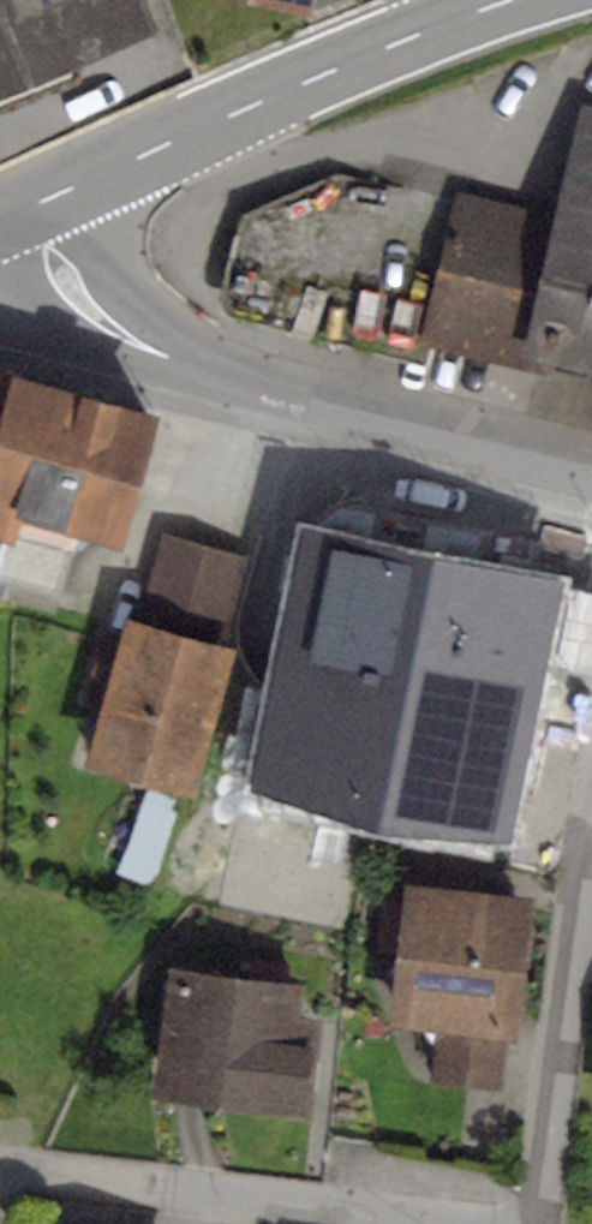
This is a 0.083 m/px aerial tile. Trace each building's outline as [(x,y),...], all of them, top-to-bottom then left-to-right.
[(155,27),(143,0),(0,0),(0,91),(155,27)] [(312,17),(317,0),(245,0),(312,17)] [(456,187),(453,199),(417,343),(557,378),(560,366),(591,374),(591,106),(583,104),(556,213),(456,187)] [(417,343),(453,199),(336,172),(240,213),(220,289),(225,290),(417,343)] [(417,343),(225,290),(219,308),(222,315),(410,365),(417,343)] [(21,549),(32,518),(117,546),(156,431),(0,379),(0,541),(21,549)] [(563,581),(301,529),(249,792),(379,835),(511,843),(563,581)] [(225,650),(121,622),(81,769),(185,797),(225,650)] [(533,881),(410,867),(407,894),(378,890),(370,958),(393,961),(387,1009),(443,1015),(436,1070),(502,1078),(509,1025),(516,1026),(533,881)] [(321,989),(167,975),(154,1112),(308,1126),(321,989)]
